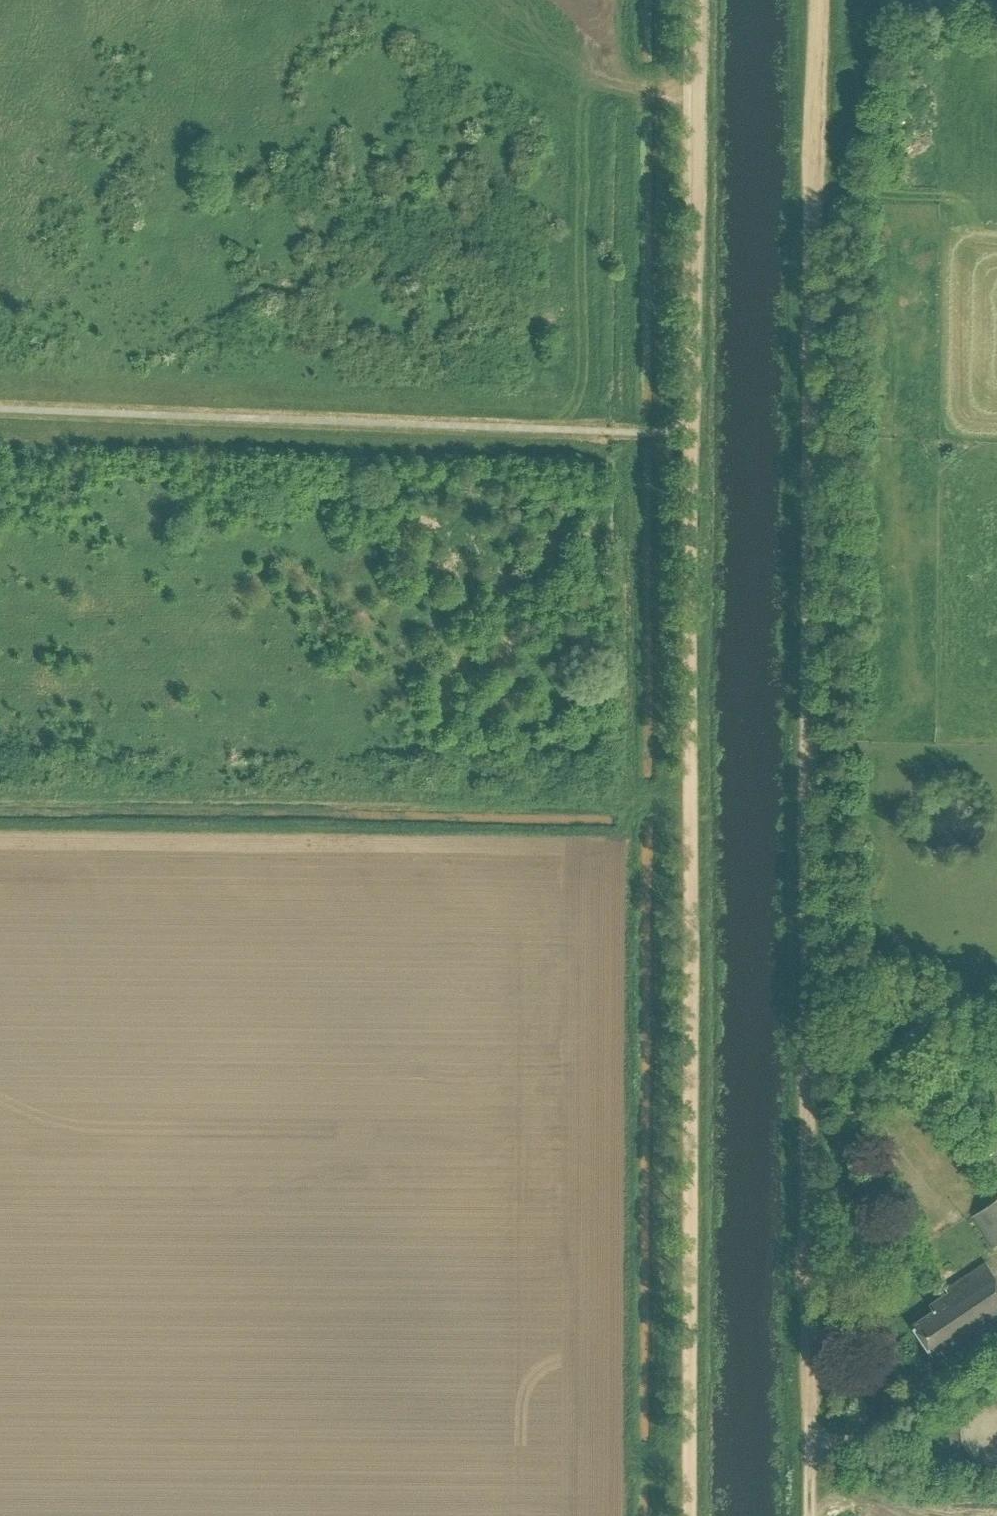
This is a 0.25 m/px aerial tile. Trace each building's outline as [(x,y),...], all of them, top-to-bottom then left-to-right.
[(996,1168),(996,1148),(988,1154),(996,1168)] [(994,1246),(996,1244),(996,1200),(974,1214),(994,1246)] [(912,1323),(930,1351),(937,1346),(943,1356),(996,1321),(996,1278),(986,1261),(946,1287),(949,1291),(930,1303),(934,1309),(912,1323)]
